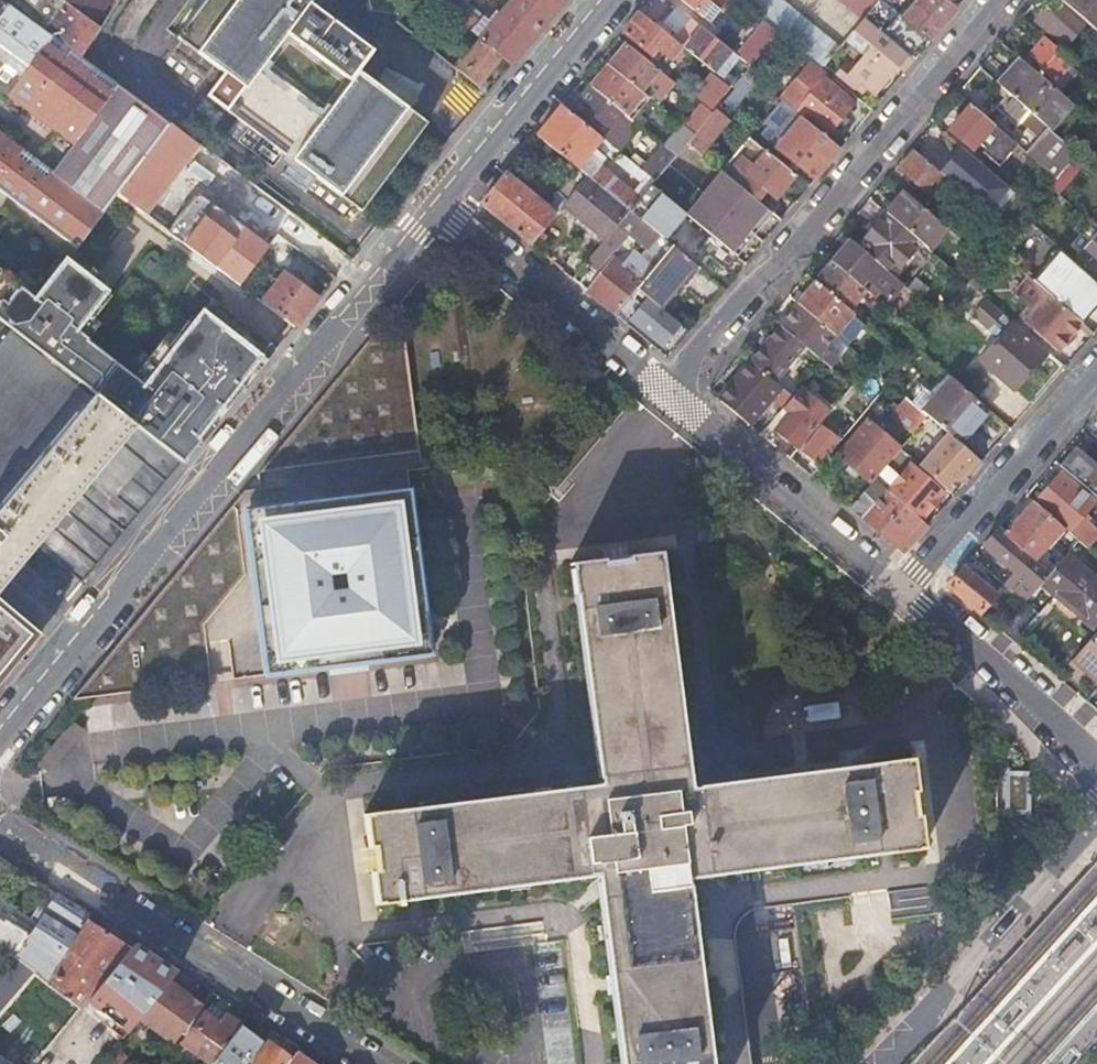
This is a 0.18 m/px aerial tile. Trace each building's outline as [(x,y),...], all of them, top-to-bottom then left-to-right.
[(171,124),(81,57),(5,0),(0,0),(0,88),(74,144),(52,173),(0,133),(0,187),(79,246),(118,194),(171,124)] [(81,57),(101,28),(96,24),(62,0),(5,0),(81,57)] [(104,0),(62,0),(96,24),(110,4),(104,0)] [(314,0),(207,0),(178,38),(243,88),(227,110),(360,211),(428,124),(360,72),(374,52),(311,5),(314,0)] [(461,2),(462,0),(429,0),(449,16),(461,2)] [(511,65),(543,25),(564,0),(514,0),(496,23),(492,20),(487,23),(476,37),(481,41),(501,57),(511,65)] [(644,6),(663,22),(679,3),(675,0),(650,0),(644,6)] [(697,11),(698,10),(704,15),(710,8),(704,3),(707,0),(683,0),(697,11)] [(822,67),(839,47),(781,0),(739,0),(766,22),(779,32),(812,59),(822,67)] [(863,18),(864,17),(878,0),(840,0),(863,18)] [(915,59),(931,40),(940,29),(942,27),(958,8),(949,0),(917,0),(903,17),(887,35),(909,54),(915,59)] [(1035,18),(1064,44),(1084,23),(1059,0),(1051,0),(1035,18)] [(1096,31),(1096,0),(1062,0),(1096,31)] [(449,16),(470,33),(482,18),(461,2),(449,16)] [(681,45),(685,48),(714,71),(731,50),(703,26),(677,7),(664,22),(680,35),(676,40),(681,45)] [(420,21),(408,11),(399,23),(411,33),(420,21)] [(676,40),(639,11),(636,15),(622,32),(652,55),(658,48),(671,59),(681,45),(676,40)] [(876,93),(909,54),(887,35),(864,17),(863,18),(854,29),(871,44),(854,65),(847,60),(837,71),(856,87),(861,81),(876,93)] [(750,65),(751,66),(779,32),(766,22),(737,55),(744,61),(741,66),(745,70),(750,65)] [(1044,35),(1022,61),(1052,87),(1073,61),(1044,35)] [(457,70),(477,86),(501,57),(481,41),(457,70)] [(658,69),(626,43),(609,64),(641,90),(658,69)] [(782,99),(790,105),(792,104),(828,134),(856,101),(824,74),(827,71),(822,67),(812,59),(781,97),(782,99)] [(1022,61),(1001,86),(1009,93),(1034,116),(1056,90),(1052,87),(1022,61)] [(641,90),(609,64),(592,86),(628,115),(631,118),(636,113),(628,106),(641,90)] [(748,70),(736,85),(745,92),(757,78),(748,70)] [(674,81),(668,77),(663,82),(669,87),(674,81)] [(722,78),(702,104),(712,112),(716,108),(734,87),(722,78)] [(595,113),(612,126),(616,129),(628,115),(592,86),(571,112),(585,124),(595,113)] [(649,97),(641,90),(628,106),(636,113),(649,97)] [(1065,98),(1086,116),(1093,108),(1073,90),(1065,98)] [(1027,153),(1056,179),(1063,170),(1077,154),(1033,117),(1034,116),(1009,93),(996,108),(1022,129),(1026,125),(1040,138),(1027,153)] [(770,140),(816,178),(842,147),(803,115),(795,109),(790,105),(782,99),(764,121),(769,124),(777,131),(770,140)] [(712,112),(702,104),(684,125),(694,134),(712,112)] [(1018,145),(971,104),(949,129),(971,148),(978,141),(985,147),(982,151),(1000,166),(1018,145)] [(538,134),(578,168),(603,138),(585,124),(571,112),(562,105),(554,115),(538,134)] [(716,108),(712,112),(694,134),(688,141),(700,151),(728,118),(716,108)] [(585,124),(603,138),(612,126),(595,113),(585,124)] [(293,215),(171,124),(118,194),(164,228),(164,230),(239,285),(260,256),(268,262),(275,252),(268,247),(293,215)] [(665,145),(677,155),(688,141),(694,134),(684,125),(683,124),(665,145)] [(761,133),(770,140),(777,131),(769,124),(761,133)] [(726,173),(759,201),(772,186),(780,194),(796,175),(750,136),(725,163),(731,168),(726,173)] [(644,171),(656,180),(670,163),(677,155),(665,145),(644,171)] [(953,199),(961,190),(959,189),(941,173),(914,150),(899,169),(932,197),(932,196),(940,187),(953,199)] [(614,159),(629,172),(636,164),(621,152),(614,159)] [(989,213),(1010,188),(969,153),(958,166),(952,161),(941,173),(959,189),(960,188),(989,213)] [(1077,154),(1063,170),(1072,177),(1086,161),(1078,154),(1077,154)] [(590,177),(630,210),(641,197),(600,164),(590,177)] [(621,180),(642,197),(652,184),(656,180),(644,171),(636,164),(629,172),(621,180)] [(482,202),(531,243),(567,200),(573,192),(588,176),(578,168),(556,193),(560,197),(549,209),(506,173),(482,202)] [(706,192),(755,233),(772,212),(759,201),(726,173),(724,171),(706,192)] [(573,192),(567,200),(588,218),(585,221),(606,239),(630,210),(590,177),(588,176),(573,192)] [(641,197),(630,210),(663,238),(685,212),(652,184),(642,197),(641,197)] [(921,242),(928,248),(946,227),(937,219),(923,207),(905,191),(887,212),(921,242)] [(737,255),(755,233),(706,192),(688,214),(712,234),(737,255)] [(932,197),(923,207),(937,219),(947,209),(932,196),(932,197)] [(887,212),(871,198),(860,211),(876,225),(887,212)] [(946,227),(949,229),(958,219),(947,209),(937,219),(946,227)] [(606,239),(593,254),(601,261),(618,241),(616,238),(619,235),(622,236),(627,230),(637,239),(633,243),(648,255),(643,257),(637,265),(648,274),(673,245),(663,238),(630,210),(606,239)] [(892,276),(921,242),(887,212),(876,225),(858,246),(892,276)] [(733,263),(739,256),(712,234),(701,247),(727,269),(733,263)] [(1073,261),(1095,280),(1096,278),(1096,235),(1073,261)] [(858,246),(853,241),(849,245),(847,243),(833,260),(862,285),(868,278),(890,298),(902,284),(892,276),(858,246)] [(648,274),(643,280),(636,287),(649,297),(660,307),(681,282),(684,285),(698,267),(676,248),(673,245),(648,274)] [(1059,248),(1032,279),(1048,293),(1054,298),(1081,321),(1096,302),(1096,281),(1095,280),(1073,261),(1059,248)] [(10,328),(15,331),(96,395),(137,427),(184,463),(187,459),(182,456),(195,439),(200,444),(217,422),(264,366),(277,350),(215,299),(195,323),(190,319),(141,379),(102,348),(100,351),(87,341),(90,337),(82,331),(94,316),(90,313),(106,294),(85,277),(88,274),(68,258),(37,296),(0,266),(0,320),(10,328)] [(615,258),(588,289),(601,301),(616,312),(636,287),(643,280),(615,258)] [(862,285),(833,260),(815,281),(848,310),(859,298),(849,288),(852,284),(859,290),(862,285)] [(296,326),(318,299),(285,273),(263,302),(296,326)] [(112,294),(88,274),(85,277),(106,294),(90,313),(94,316),(112,294)] [(939,317),(947,308),(924,288),(926,286),(915,277),(906,288),(939,317)] [(848,310),(815,281),(797,302),(834,333),(835,335),(845,343),(863,323),(848,310)] [(636,287),(616,312),(628,323),(631,319),(649,297),(636,287)] [(1078,325),(1081,321),(1054,298),(1048,293),(1024,321),(1056,350),(1078,325)] [(667,347),(672,350),(684,336),(689,330),(660,307),(649,297),(631,319),(661,344),(663,343),(667,347)] [(1012,321),(987,300),(973,316),(998,337),(979,359),(1013,389),(1045,353),(1010,322),(1012,321)] [(834,333),(797,302),(780,324),(797,339),(821,359),(830,367),(837,358),(824,345),(834,333)] [(1093,332),(1081,321),(1078,325),(1090,336),(1093,332)] [(797,339),(780,324),(751,360),(768,374),(780,359),(786,364),(790,358),(786,353),(797,339)] [(916,343),(921,338),(907,326),(903,330),(916,343)] [(96,395),(15,331),(10,328),(0,341),(0,508),(2,510),(96,395)] [(835,335),(834,333),(824,345),(837,358),(847,345),(835,335)] [(371,337),(71,704),(430,653),(409,470),(422,468),(404,334),(371,337)] [(102,348),(90,337),(87,341),(100,351),(102,348)] [(751,360),(719,398),(750,423),(761,409),(753,401),(760,393),(764,397),(769,392),(772,395),(784,405),(792,395),(768,374),(751,360)] [(959,442),(988,409),(951,376),(922,410),(927,414),(948,432),(959,442)] [(857,381),(832,411),(845,421),(869,392),(857,381)] [(801,386),(784,407),(788,411),(774,428),(797,448),(829,409),(801,386)] [(761,409),(772,395),(769,392),(764,397),(760,393),(753,401),(761,409)] [(96,395),(2,510),(0,512),(0,590),(3,587),(36,547),(137,427),(96,395)] [(899,419),(913,432),(927,414),(922,410),(906,396),(898,405),(905,412),(899,419)] [(874,477),(899,447),(866,419),(838,453),(852,464),(857,469),(871,481),(874,477)] [(822,424),(801,450),(818,465),(839,439),(822,424)] [(159,493),(184,463),(137,427),(36,547),(83,586),(159,493)] [(971,473),(981,460),(959,442),(948,432),(920,465),(949,490),(959,478),(963,473),(967,469),(971,473)] [(195,439),(182,456),(187,459),(200,444),(195,439)] [(906,453),(899,447),(874,477),(880,482),(885,487),(920,518),(943,492),(909,463),(896,478),(895,472),(893,469),(906,453)] [(1075,448),(1059,466),(1096,498),(1096,476),(1096,475),(1096,474),(1096,466),(1075,448)] [(963,473),(959,478),(963,481),(971,473),(967,469),(963,473)] [(1093,501),(1060,473),(1035,502),(1063,526),(1068,530),(1079,517),(1084,522),(1090,515),(1085,511),(1093,501)] [(880,482),(874,477),(871,481),(870,482),(876,487),(880,482)] [(876,497),(873,500),(861,515),(903,550),(919,532),(926,524),(920,518),(885,487),(876,497)] [(876,497),(866,488),(863,491),(873,500),(876,497)] [(861,515),(873,500),(863,491),(850,506),(857,512),(861,515)] [(1063,526),(1035,502),(1033,501),(1004,535),(1049,573),(1057,563),(1042,550),(1063,526)] [(1049,573),(1004,535),(996,528),(992,533),(982,545),(1015,572),(1004,585),(1024,601),(1049,573)] [(1024,601),(1000,629),(1014,641),(1057,591),(1087,615),(1083,619),(1096,631),(1096,572),(1095,575),(1067,552),(1057,563),(1049,573),(1024,601)] [(619,1063),(711,1063),(700,976),(688,877),(703,875),(866,856),(924,848),(918,804),(913,759),(802,773),(693,786),(692,774),(669,588),(665,553),(616,559),(574,564),(601,784),(365,813),(371,862),(376,907),(400,904),(597,880),(598,892),(610,987),(619,1063)] [(996,593),(964,566),(947,586),(980,613),(996,593)] [(7,678),(15,668),(21,660),(16,656),(36,631),(9,608),(0,602),(0,601),(0,686),(7,678)] [(1072,659),(1096,681),(1096,631),(1072,659)] [(1085,700),(1096,709),(1096,686),(1085,700)] [(1009,774),(1006,774),(1006,818),(1008,818),(1027,818),(1032,818),(1032,774),(1027,774),(1009,774)] [(0,902),(0,950),(20,965),(33,974),(47,985),(87,921),(90,916),(62,898),(55,894),(34,928),(11,913),(12,910),(0,902)] [(132,950),(87,921),(47,985),(81,1010),(87,1003),(132,950)] [(136,945),(132,950),(87,1003),(101,1014),(99,1017),(124,1039),(140,1019),(179,972),(164,963),(136,945)] [(15,972),(27,982),(33,974),(20,965),(15,972)] [(193,981),(179,972),(140,1019),(174,1044),(202,1009),(203,1008),(183,994),(193,981)] [(106,1058),(124,1039),(99,1017),(101,1014),(87,1003),(81,1010),(47,985),(33,974),(27,982),(2,1011),(0,1014),(0,1063),(101,1063),(106,1058)] [(884,1000),(869,1016),(875,1022),(891,1006),(884,1000)] [(206,1014),(183,1043),(209,1063),(213,1063),(215,1061),(241,1026),(225,1015),(219,1023),(206,1014)] [(241,1026),(215,1061),(213,1063),(247,1063),(263,1042),(241,1026)] [(287,1040),(282,1047),(289,1052),(286,1056),(268,1044),(254,1063),(289,1063),(296,1054),(299,1048),(290,1043),(287,1040)] [(296,1054),(289,1063),(311,1063),(296,1054)]
